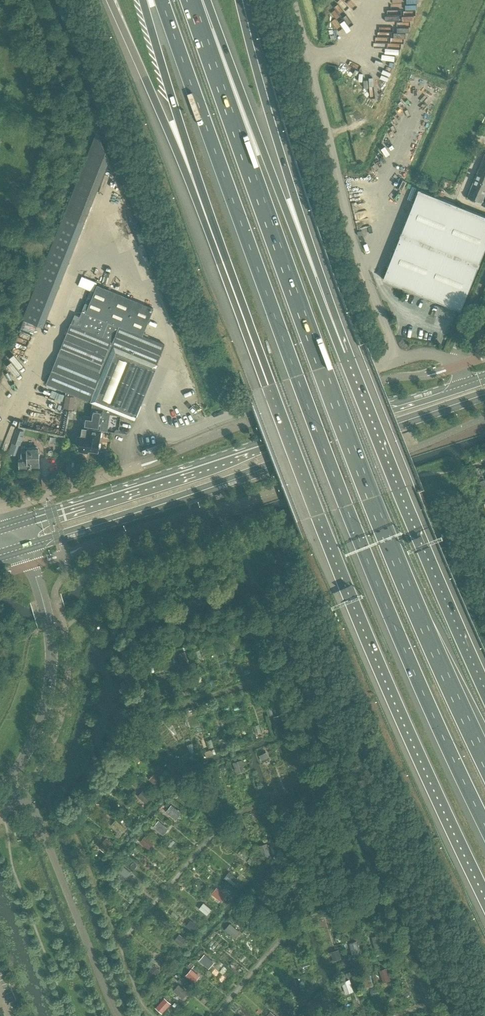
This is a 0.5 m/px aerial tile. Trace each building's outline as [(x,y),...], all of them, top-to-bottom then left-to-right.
[(417,9),(421,0),(394,0),(417,9)] [(43,326),(109,159),(98,135),(66,213),(24,319),(43,326)] [(477,174),(484,177),(484,154),(477,174)] [(481,203),(484,193),(484,177),(477,174),(467,197),(481,203)] [(484,248),(484,217),(418,190),(383,279),(461,310),(484,248)] [(94,290),(98,281),(83,275),(79,284),(94,290)] [(96,403),(121,414),(135,419),(158,364),(157,363),(165,344),(142,335),(153,308),(97,285),(90,304),(86,303),(76,326),(71,324),(46,383),(67,391),(64,408),(71,409),(73,394),(96,403)] [(19,331),(33,336),(37,325),(24,320),(19,331)] [(80,447),(81,447),(81,449),(87,450),(88,448),(97,450),(100,430),(119,433),(121,414),(96,403),(95,408),(92,408),(91,416),(84,415),(81,436),(78,436),(77,440),(81,441),(80,447)] [(12,442),(18,444),(22,430),(16,428),(12,442)] [(8,453),(14,454),(17,445),(11,443),(8,453)] [(21,459),(19,459),(20,469),(40,468),(39,455),(40,455),(40,453),(39,452),(39,448),(27,449),(27,447),(21,447),(21,451),(21,459)] [(226,643),(228,649),(234,647),(232,640),(226,643)] [(185,652),(178,654),(183,665),(189,663),(185,652)] [(275,717),(278,726),(284,724),(281,715),(275,717)] [(260,755),(262,761),(269,758),(266,752),(260,755)] [(234,763),(237,772),(244,770),(241,760),(234,763)] [(167,767),(172,772),(177,767),(172,762),(167,767)] [(150,779),(159,787),(164,782),(155,774),(150,779)] [(138,796),(145,802),(150,797),(143,790),(138,796)] [(184,793),(180,798),(189,805),(193,800),(184,793)] [(166,811),(176,819),(180,813),(171,806),(166,811)] [(112,826),(121,834),(125,829),(117,821),(112,826)] [(158,821),(154,826),(163,834),(168,829),(164,826),(158,821)] [(141,842),(149,849),(154,844),(145,836),(141,842)] [(99,846),(105,851),(112,842),(107,838),(99,846)] [(260,846),(263,857),(270,855),(267,843),(260,846)] [(243,851),(240,855),(246,860),(249,856),(243,851)] [(117,870),(127,878),(132,872),(122,864),(117,870)] [(225,878),(234,885),(239,880),(229,872),(225,878)] [(106,887),(111,892),(116,885),(111,881),(106,887)] [(212,893),(221,901),(226,895),(217,888),(212,893)] [(204,903),(199,909),(207,915),(211,909),(204,903)] [(240,912),(249,919),(253,914),(244,907),(240,912)] [(186,925),(194,932),(198,926),(190,919),(186,925)] [(225,929),(235,937),(239,931),(230,923),(225,929)] [(175,940),(181,945),(186,940),(179,935),(175,940)] [(382,947),(379,935),(372,937),(375,948),(382,947)] [(356,941),(350,943),(353,954),(359,952),(356,941)] [(340,958),(338,950),(331,952),(334,960),(340,958)] [(299,956),(302,966),(309,964),(306,954),(299,956)] [(205,955),(200,960),(209,967),(213,962),(205,955)] [(146,974),(151,979),(159,970),(154,965),(146,974)] [(380,971),(383,982),(389,980),(386,969),(380,971)] [(191,970),(187,975),(194,981),(199,976),(191,970)] [(368,973),(362,975),(365,986),(372,984),(368,973)] [(342,982),(346,993),(352,991),(349,980),(342,982)] [(290,988),(299,996),(303,991),(295,983),(290,988)] [(178,985),(174,990),(178,994),(183,997),(187,992),(178,985)] [(164,998),(156,1007),(161,1012),(170,1003),(164,998)] [(315,1015),(322,1015),(324,1014),(316,1008),(312,1013),(315,1015)]
